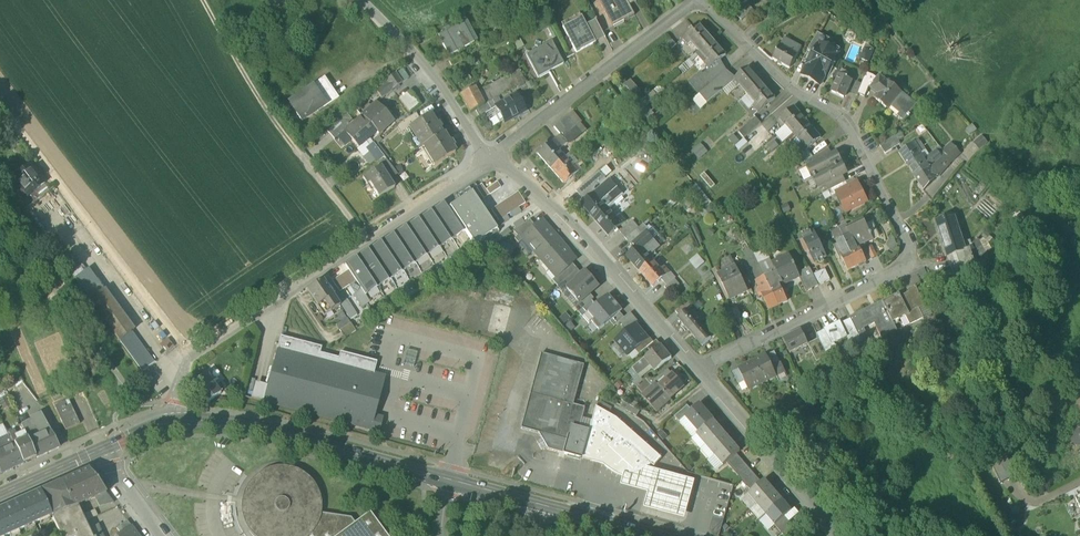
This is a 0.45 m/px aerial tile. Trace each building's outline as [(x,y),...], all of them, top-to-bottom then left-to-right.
[(599,1),(613,28),(635,16),(630,7),(626,0),(600,0),(599,1)] [(821,10),(817,3),(806,9),(810,16),(821,10)] [(737,15),(741,21),(753,10),(749,5),(737,15)] [(562,27),(576,54),(596,43),(587,26),(582,17),(562,27)] [(467,21),(463,23),(473,43),(478,41),(467,21)] [(596,21),(587,26),(596,43),(606,39),(596,21)] [(438,36),(449,56),(473,43),(463,23),(438,36)] [(494,30),(500,43),(510,38),(504,25),(494,30)] [(691,42),(699,52),(713,40),(699,25),(683,39),(688,45),(691,42)] [(808,50),(813,53),(820,42),(821,42),(822,40),(824,37),(818,33),(808,50)] [(773,58),(790,68),(802,47),(785,38),(773,58)] [(520,39),(513,43),(517,50),(524,46),(520,39)] [(662,48),(667,54),(677,45),(672,39),(662,48)] [(726,56),(713,40),(699,52),(707,61),(704,64),(710,70),(718,63),(726,56)] [(840,50),(822,40),(821,42),(839,53),(840,50)] [(526,47),(529,53),(542,47),(539,41),(526,47)] [(801,75),(820,86),(839,53),(821,42),(820,42),(813,53),(807,65),(801,75)] [(530,58),(538,73),(547,69),(549,72),(562,64),(553,46),(546,49),(545,46),(537,50),(539,53),(530,58)] [(870,64),(875,53),(864,49),(860,59),(870,64)] [(449,61),(452,67),(465,59),(462,54),(449,61)] [(695,65),(690,60),(679,69),(684,75),(695,65)] [(699,94),(708,104),(723,91),(720,88),(731,78),(726,72),(718,63),(710,70),(704,74),(712,83),(699,94)] [(740,85),(748,95),(762,83),(748,68),(733,80),(732,82),(737,88),(740,85)] [(396,74),(401,82),(409,76),(403,69),(396,74)] [(519,70),(477,92),(484,104),(486,103),(492,100),(501,95),(526,82),(519,70)] [(858,95),(865,98),(869,88),(871,89),(875,84),(874,84),(877,79),(874,76),(866,73),(862,85),(858,95)] [(376,91),(382,98),(401,82),(396,74),(376,91)] [(386,81),(382,75),(377,79),(371,83),(375,88),(386,81)] [(832,93),(844,98),(852,81),(841,75),(832,93)] [(917,106),(902,94),(888,82),(887,83),(880,76),(877,79),(874,84),(875,84),(871,89),(878,94),(874,99),(889,110),(893,105),(908,117),(917,106)] [(720,88),(723,91),(727,96),(737,88),(732,82),(733,80),(731,78),(720,88)] [(324,79),(313,87),(325,106),(336,98),(324,79)] [(624,86),(634,98),(641,92),(631,80),(624,86)] [(775,98),(762,83),(748,95),(756,104),(753,106),(758,113),(775,98)] [(852,93),(858,95),(862,85),(856,83),(852,93)] [(653,91),(658,96),(665,90),(660,85),(653,91)] [(302,121),(325,106),(313,87),(290,103),(302,121)] [(460,95),(469,112),(475,109),(484,104),(477,92),(475,88),(460,95)] [(419,103),(408,90),(398,98),(408,111),(419,103)] [(642,101),(646,106),(658,96),(653,91),(642,101)] [(700,110),(708,104),(699,94),(692,100),(700,110)] [(503,122),(504,123),(526,111),(517,95),(496,107),(495,108),(499,115),(496,117),(499,123),(503,122)] [(748,95),(741,101),(748,110),(753,106),(756,104),(748,95)] [(490,110),(482,115),(484,119),(487,117),(493,127),(499,123),(496,117),(499,115),(495,108),(496,107),(492,100),(486,103),(490,110)] [(653,114),(646,106),(642,101),(637,105),(648,119),(653,114)] [(376,102),(361,115),(376,133),(378,135),(393,121),(376,102)] [(475,109),(479,117),(482,115),(490,110),(486,103),(484,104),(475,109)] [(762,121),(771,113),(766,107),(757,116),(762,121)] [(786,125),(794,135),(807,123),(794,107),(777,121),(783,128),(786,125)] [(573,111),(567,116),(575,126),(580,122),(581,123),(582,122),(573,111)] [(415,114),(404,121),(396,128),(401,135),(408,130),(409,129),(410,129),(409,128),(420,122),(415,114)] [(327,131),(334,140),(338,137),(345,131),(344,130),(353,122),(346,115),(334,125),(327,131)] [(369,139),(376,133),(361,115),(353,122),(344,130),(345,131),(352,139),(358,147),(369,139)] [(421,147),(423,146),(442,135),(438,130),(441,128),(438,123),(435,124),(430,116),(420,122),(409,128),(410,129),(421,147)] [(559,122),(569,134),(576,129),(577,128),(575,126),(567,116),(559,122)] [(739,133),(743,139),(761,124),(756,118),(739,133)] [(569,134),(559,122),(553,127),(560,134),(564,139),(569,134)] [(576,129),(581,135),(587,131),(581,123),(580,122),(575,126),(577,128),(576,129)] [(821,138),(807,123),(794,135),(802,144),(799,146),(804,152),(808,149),(821,138)] [(786,125),(783,128),(775,134),(783,144),(794,135),(786,125)] [(970,136),(977,131),(972,125),(965,130),(970,136)] [(570,143),(581,135),(576,129),(569,134),(564,139),(560,134),(554,140),(561,148),(566,143),(570,143)] [(345,131),(338,137),(345,145),(352,139),(345,131)] [(444,133),(442,135),(423,146),(434,165),(455,152),(456,152),(454,148),(452,147),(454,145),(451,141),(449,142),(444,133)] [(382,140),(377,135),(371,141),(375,147),(382,140)] [(735,146),(740,142),(733,135),(728,139),(735,146)] [(19,143),(14,136),(8,141),(13,148),(19,143)] [(880,146),(885,154),(900,144),(895,136),(880,146)] [(983,136),(974,143),(979,151),(988,145),(983,136)] [(654,141),(644,137),(639,148),(649,152),(654,141)] [(369,139),(358,147),(357,149),(368,164),(375,159),(374,157),(373,158),(367,149),(373,145),(369,139)] [(748,143),(743,139),(740,142),(735,146),(739,151),(748,143)] [(558,150),(561,148),(554,140),(537,154),(549,168),(563,156),(558,150)] [(767,147),(772,152),(779,147),(775,141),(767,147)] [(899,153),(907,166),(922,156),(920,154),(922,153),(926,151),(921,143),(917,145),(915,142),(899,153)] [(951,161),(952,162),(961,154),(951,143),(943,151),(946,155),(951,161)] [(379,144),(375,147),(386,160),(390,165),(393,162),(379,144)] [(708,153),(700,144),(691,151),(699,160),(708,153)] [(374,157),(375,159),(378,158),(376,156),(380,154),(373,145),(367,149),(373,158),(374,157)] [(812,159),(815,165),(832,156),(829,149),(814,157),(808,149),(804,152),(798,157),(803,163),(812,159)] [(924,160),(922,156),(907,166),(915,178),(943,157),(937,150),(924,160)] [(324,152),(318,157),(329,171),(336,165),(324,152)] [(575,164),(578,162),(570,153),(564,158),(572,167),(575,164)] [(808,181),(814,178),(843,163),(842,160),(839,162),(838,159),(837,159),(834,155),(832,156),(815,165),(809,168),(801,172),(806,182),(808,181)] [(946,155),(943,157),(915,178),(923,191),(936,178),(937,179),(939,176),(951,161),(946,155)] [(564,158),(563,156),(549,168),(551,169),(564,185),(581,171),(575,164),(572,167),(564,158)] [(381,167),(386,175),(394,170),(391,166),(390,165),(386,160),(379,164),(381,167)] [(575,164),(581,171),(586,166),(580,160),(578,162),(575,164)] [(647,167),(639,163),(636,169),(643,173),(647,167)] [(846,169),(843,163),(814,178),(818,187),(819,188),(825,185),(843,176),(845,175),(843,171),(846,169)] [(27,196),(35,191),(43,184),(45,183),(31,165),(14,178),(21,186),(20,187),(27,196)] [(600,172),(605,178),(612,173),(606,166),(600,172)] [(370,184),(379,198),(394,188),(389,180),(386,175),(381,167),(363,179),(367,185),(370,184)] [(398,175),(394,170),(386,175),(389,180),(398,175)] [(324,177),(329,183),(339,177),(335,171),(324,177)] [(592,179),(598,185),(606,179),(605,178),(600,172),(592,179)] [(715,186),(704,173),(700,177),(711,189),(715,186)] [(849,188),(846,182),(843,176),(825,185),(828,191),(831,198),(840,193),(849,188)] [(814,178),(808,181),(813,190),(818,187),(814,178)] [(854,178),(846,182),(849,188),(857,184),(854,178)] [(577,192),(582,199),(598,185),(592,179),(577,192)] [(490,195),(500,188),(497,182),(486,189),(490,195)] [(987,187),(982,183),(975,192),(980,196),(987,187)] [(35,191),(40,197),(48,190),(43,184),(35,191)] [(481,184),(476,188),(483,199),(489,195),(481,184)] [(705,209),(713,205),(696,184),(691,188),(694,192),(691,193),(705,209)] [(843,204),(847,211),(849,210),(849,211),(866,202),(857,184),(849,188),(840,193),(845,203),(843,204)] [(24,198),(30,205),(40,197),(35,191),(27,196),(24,198)] [(582,205),(595,221),(609,209),(601,200),(604,197),(598,191),(582,205)] [(471,192),(449,207),(466,230),(465,231),(474,244),(496,229),(471,192)] [(518,192),(491,210),(498,221),(506,215),(510,213),(518,208),(525,203),(518,192)] [(840,193),(831,198),(839,206),(843,204),(845,203),(840,193)] [(694,205),(688,198),(680,205),(686,212),(694,205)] [(365,295),(465,231),(466,230),(449,207),(446,201),(370,248),(345,265),(348,270),(356,281),(365,295)] [(788,204),(781,207),(784,214),(791,211),(788,204)] [(521,212),(518,208),(510,213),(513,218),(521,212)] [(617,218),(609,209),(595,221),(608,236),(625,222),(620,216),(617,218)] [(1012,216),(1024,226),(1028,219),(1017,210),(1012,216)] [(947,257),(956,254),(962,252),(966,251),(966,250),(965,248),(954,214),(935,220),(947,257)] [(506,215),(498,221),(501,225),(509,220),(506,215)] [(516,229),(524,223),(521,219),(513,224),(516,229)] [(514,239),(518,243),(523,239),(521,237),(534,226),(529,220),(524,223),(516,229),(513,231),(517,236),(514,239)] [(533,251),(539,257),(559,240),(541,220),(534,226),(521,237),(523,239),(533,251)] [(863,220),(847,228),(850,236),(844,239),(849,250),(859,246),(859,247),(865,244),(863,239),(871,235),(872,235),(871,233),(870,234),(866,225),(863,220)] [(620,233),(626,239),(638,228),(632,221),(620,233)] [(871,235),(873,240),(881,237),(873,221),(866,225),(870,234),(871,233),(872,235),(871,235)] [(695,225),(691,227),(700,244),(704,242),(695,225)] [(844,239),(850,236),(847,228),(846,225),(838,228),(839,229),(844,239)] [(639,229),(638,228),(626,239),(631,246),(633,245),(644,235),(646,233),(641,227),(639,229)] [(653,228),(646,233),(644,235),(651,243),(653,241),(659,235),(653,228)] [(500,235),(503,239),(511,233),(507,229),(500,235)] [(832,232),(837,242),(844,239),(839,229),(832,232)] [(802,237),(815,263),(827,257),(814,231),(802,237)] [(626,257),(639,273),(653,261),(649,256),(658,248),(653,241),(651,243),(644,235),(633,245),(636,249),(626,257)] [(863,239),(865,244),(873,240),(871,235),(863,239)] [(897,253),(898,250),(895,240),(891,238),(886,246),(897,253)] [(986,252),(980,241),(978,238),(972,244),(983,267),(991,262),(986,252)] [(980,241),(986,252),(992,249),(986,238),(980,241)] [(523,239),(518,243),(528,255),(533,251),(523,239)] [(838,245),(842,254),(849,250),(844,239),(837,242),(836,242),(837,245),(838,245)] [(576,260),(559,240),(539,257),(555,277),(556,277),(572,263),(576,260)] [(514,246),(502,242),(498,252),(511,256),(514,246)] [(454,248),(451,243),(442,248),(446,254),(454,248)] [(838,245),(837,245),(833,247),(838,256),(840,255),(842,254),(838,245)] [(867,262),(859,247),(859,246),(849,250),(857,267),(867,262)] [(867,249),(872,260),(877,257),(872,246),(867,249)] [(744,253),(752,270),(759,266),(758,264),(754,254),(751,249),(744,253)] [(758,264),(770,259),(765,249),(754,254),(758,264)] [(977,269),(975,263),(972,256),(970,249),(966,250),(966,251),(962,252),(965,263),(960,265),(952,268),(955,276),(977,269)] [(857,267),(849,250),(842,254),(840,255),(848,271),(857,267)] [(956,254),(960,265),(965,263),(962,252),(956,254)] [(705,263),(697,254),(689,262),(696,271),(705,263)] [(956,254),(947,257),(950,268),(952,268),(960,265),(956,254)] [(783,279),(781,279),(783,284),(798,277),(799,277),(798,275),(795,267),(794,265),(790,256),(775,263),(783,279)] [(776,272),(770,259),(758,264),(759,266),(765,277),(776,272)] [(661,270),(653,261),(639,273),(653,288),(662,280),(670,273),(664,267),(661,270)] [(552,280),(557,286),(577,269),(572,263),(556,277),(555,277),(552,280)] [(765,277),(759,266),(752,270),(757,281),(765,277)] [(718,276),(730,300),(748,291),(736,267),(718,276)] [(84,292),(90,300),(100,293),(102,292),(104,290),(88,268),(74,279),(84,292)] [(950,268),(943,270),(947,281),(948,281),(952,279),(953,279),(950,268)] [(582,275),(577,269),(557,286),(562,292),(566,288),(582,275)] [(806,292),(818,286),(813,275),(810,269),(798,275),(799,277),(798,277),(806,292)] [(825,269),(813,275),(818,286),(830,280),(825,269)] [(356,281),(348,270),(332,281),(339,292),(350,285),(356,281)] [(943,270),(936,274),(941,284),(947,281),(943,270)] [(599,287),(586,271),(582,275),(566,288),(579,303),(590,294),(599,287)] [(765,277),(770,289),(780,285),(783,284),(781,279),(777,271),(776,272),(765,277)] [(675,280),(676,278),(671,272),(670,273),(662,280),(666,286),(674,279),(675,280)] [(935,288),(941,284),(936,274),(929,278),(935,288)] [(757,281),(763,292),(770,289),(765,277),(757,281)] [(664,287),(670,294),(680,285),(675,280),(674,279),(666,286),(664,287)] [(951,290),(961,289),(959,282),(953,281),(952,279),(948,281),(951,290)] [(970,279),(959,282),(961,289),(972,285),(970,279)] [(306,290),(317,307),(333,297),(332,296),(322,280),(306,290)] [(370,302),(365,295),(356,281),(350,285),(355,294),(353,295),(361,308),(370,302)] [(938,293),(951,290),(948,281),(947,281),(941,284),(935,288),(938,293)] [(787,301),(780,285),(770,289),(778,305),(787,301)] [(924,305),(921,299),(915,286),(909,289),(910,292),(915,302),(918,309),(924,305)] [(566,288),(562,292),(559,294),(572,309),(575,307),(579,303),(566,288)] [(104,290),(102,292),(100,293),(131,333),(135,330),(105,289),(104,290)] [(778,305),(770,289),(763,292),(761,293),(769,310),(778,305)] [(910,325),(923,319),(918,309),(915,302),(910,292),(900,297),(899,294),(883,302),(893,323),(906,317),(910,325)] [(131,333),(100,293),(90,300),(120,341),(130,333),(131,333)] [(342,300),(337,293),(332,296),(333,297),(337,303),(339,302),(342,300)] [(594,299),(590,294),(579,303),(575,307),(579,312),(592,301),(594,299)] [(609,295),(597,306),(583,317),(590,325),(592,323),(599,331),(610,322),(620,313),(623,311),(609,295)] [(337,303),(333,297),(317,307),(324,317),(339,306),(337,303)] [(342,300),(339,302),(350,319),(357,314),(346,298),(342,300)] [(579,313),(583,317),(597,306),(592,301),(579,312),(579,313)] [(675,312),(679,317),(687,311),(692,306),(688,301),(675,312)] [(855,329),(858,337),(865,333),(863,329),(874,323),(881,338),(896,330),(893,323),(883,302),(882,301),(856,314),(861,326),(855,329)] [(924,305),(918,309),(923,319),(932,315),(927,304),(924,305)] [(723,310),(732,328),(738,325),(729,307),(723,310)] [(737,307),(731,310),(736,320),(742,317),(737,307)] [(678,319),(690,333),(699,325),(696,321),(698,319),(692,313),(690,314),(687,311),(679,317),(678,319)] [(565,312),(557,320),(562,326),(571,318),(565,312)] [(620,313),(610,322),(614,327),(620,321),(624,318),(620,313)] [(620,321),(629,331),(636,325),(638,323),(630,313),(624,318),(620,321)] [(850,319),(855,329),(861,326),(856,314),(849,317),(850,319)] [(334,324),(339,331),(351,323),(346,317),(334,324)] [(824,330),(831,344),(834,344),(847,337),(851,347),(861,342),(858,337),(855,329),(850,319),(840,324),(840,322),(824,330)] [(570,321),(564,326),(569,333),(576,328),(570,321)] [(355,330),(351,323),(339,331),(343,338),(355,330)] [(592,323),(590,325),(585,328),(592,337),(599,331),(592,323)] [(820,323),(814,325),(817,333),(824,331),(820,323)] [(629,354),(648,339),(636,325),(629,331),(616,342),(628,356),(629,354)] [(702,328),(699,325),(690,333),(702,347),(711,339),(708,335),(710,333),(704,327),(702,328)] [(783,339),(790,354),(808,345),(808,344),(801,330),(783,339)] [(835,346),(834,344),(831,344),(824,330),(817,334),(819,339),(823,346),(828,357),(829,358),(840,353),(836,346),(835,346)] [(153,364),(130,333),(120,341),(142,372),(153,364)] [(869,341),(865,333),(858,337),(861,342),(862,345),(869,341)] [(281,337),(277,349),(266,390),(254,387),(251,399),(379,433),(382,419),(375,417),(372,416),(373,411),(365,409),(374,375),(373,375),(377,363),(340,353),(338,359),(320,354),(321,348),(281,337)] [(168,339),(159,345),(166,354),(174,347),(168,339)] [(634,360),(648,348),(653,344),(648,339),(629,354),(634,360)] [(808,345),(817,362),(828,357),(823,346),(819,339),(808,344),(808,345)] [(657,341),(653,344),(648,348),(652,353),(661,346),(657,341)] [(628,356),(616,342),(610,347),(621,361),(628,356)] [(653,370),(655,372),(672,359),(661,346),(652,353),(644,359),(650,366),(653,370)] [(767,356),(772,368),(780,364),(780,363),(774,352),(767,356)] [(541,355),(530,394),(565,404),(573,406),(573,405),(584,366),(541,355)] [(762,383),(776,376),(772,368),(767,356),(753,363),(762,383)] [(632,369),(638,376),(650,366),(644,359),(632,369)] [(194,365),(191,387),(206,375),(197,363),(194,365)] [(748,389),(762,383),(753,363),(739,369),(744,382),(748,389)] [(780,364),(772,368),(776,376),(785,372),(781,363),(780,363),(780,364)] [(641,379),(653,370),(650,366),(638,376),(639,377),(641,379)] [(628,372),(635,381),(639,377),(638,376),(632,369),(628,372)] [(733,372),(738,385),(744,382),(739,369),(733,372)] [(654,382),(659,387),(673,375),(669,370),(654,382)] [(916,370),(908,374),(911,381),(919,377),(916,370)] [(785,372),(776,376),(780,385),(789,380),(785,372)] [(191,387),(205,405),(220,394),(221,394),(206,375),(191,387)] [(372,416),(375,417),(385,378),(374,375),(365,409),(373,411),(372,416)] [(659,387),(661,390),(669,398),(675,393),(675,394),(684,387),(674,375),(673,375),(659,387)] [(837,376),(824,383),(828,393),(842,386),(837,376)] [(633,383),(637,388),(643,382),(641,379),(639,377),(635,381),(633,383)] [(649,387),(643,382),(637,388),(642,393),(648,387),(649,387)] [(671,400),(669,398),(661,390),(660,391),(655,386),(650,390),(644,396),(658,412),(671,400)] [(805,386),(797,390),(802,400),(810,396),(805,386)] [(565,404),(530,394),(521,429),(538,434),(555,438),(565,404)] [(6,397),(0,401),(0,405),(3,411),(11,406),(6,397)] [(54,407),(65,431),(80,424),(70,405),(68,406),(65,401),(54,407)] [(612,409),(600,402),(597,408),(609,414),(612,409)] [(620,408),(637,417),(640,411),(623,402),(620,408)] [(573,406),(565,404),(555,438),(569,442),(573,428),(580,430),(582,419),(585,409),(573,405),(573,406)] [(686,417),(699,433),(713,421),(700,405),(692,411),(685,417),(686,417)] [(675,417),(679,422),(686,417),(685,417),(692,411),(688,406),(675,417)] [(590,432),(582,459),(604,465),(610,470),(614,473),(620,476),(623,477),(625,478),(632,479),(641,476),(644,473),(648,469),(652,465),(623,439),(630,431),(617,419),(596,408),(592,422),(590,432)] [(35,438),(28,441),(36,458),(59,448),(50,431),(40,414),(31,419),(38,431),(33,434),(35,438)] [(686,417),(679,422),(693,438),(697,435),(699,433),(686,417)] [(26,438),(28,441),(35,438),(33,434),(38,431),(31,419),(21,425),(24,432),(27,438),(26,438)] [(590,432),(592,422),(582,419),(580,430),(590,432)] [(697,435),(706,446),(723,431),(713,421),(699,433),(697,435)] [(3,425),(0,426),(0,438),(9,434),(8,433),(3,425)] [(565,455),(582,459),(590,432),(580,430),(573,428),(569,442),(565,455)] [(1079,446),(1079,428),(1073,433),(1072,440),(1076,445),(1079,446)] [(9,434),(14,444),(19,442),(18,437),(17,435),(14,430),(8,433),(9,434)] [(668,437),(662,430),(657,434),(663,441),(668,437)] [(662,459),(630,431),(623,439),(652,465),(654,467),(662,459)] [(706,446),(714,456),(731,441),(723,431),(706,446)] [(24,432),(17,435),(18,437),(19,442),(26,438),(27,438),(24,432)] [(9,434),(0,438),(0,448),(2,452),(14,446),(15,446),(14,444),(9,434)] [(565,455),(569,442),(555,438),(538,434),(541,440),(537,443),(541,450),(546,447),(547,450),(565,455)] [(697,435),(693,438),(691,439),(701,450),(706,446),(697,435)] [(26,438),(19,442),(14,444),(15,446),(14,446),(23,464),(36,458),(28,441),(26,438)] [(740,452),(731,441),(714,456),(723,466),(727,463),(737,455),(740,452)] [(1,474),(23,464),(14,446),(2,452),(0,453),(0,471),(1,474)] [(706,446),(701,450),(709,460),(714,456),(706,446)] [(742,460),(737,455),(727,463),(732,469),(742,460)] [(714,456),(709,460),(707,462),(716,472),(723,466),(714,456)] [(747,466),(742,460),(732,469),(737,475),(747,466)] [(752,472),(747,466),(737,475),(742,480),(752,472)] [(695,482),(648,469),(644,473),(641,476),(632,479),(625,478),(623,477),(621,486),(648,494),(644,509),(685,520),(695,482)] [(61,483),(60,483),(71,508),(77,505),(95,498),(106,493),(106,492),(105,492),(90,471),(89,470),(88,470),(61,483)] [(303,535),(311,525),(316,513),(316,502),(313,492),(307,484),(299,477),(290,473),(279,472),(269,474),(260,479),(252,486),(247,495),(245,506),(246,516),(250,526),(257,534),(261,535),(301,535),(303,535)] [(757,477),(752,472),(742,480),(747,486),(757,477)] [(733,495),(735,486),(691,473),(690,477),(700,480),(699,483),(718,488),(716,493),(720,495),(710,529),(719,532),(730,494),(733,495)] [(762,483),(757,477),(747,486),(752,492),(762,483)] [(748,495),(757,505),(774,491),(765,481),(762,483),(752,492),(748,495)] [(77,505),(71,508),(60,483),(59,483),(59,484),(41,491),(40,491),(52,516),(61,535),(103,535),(98,526),(89,530),(85,522),(83,516),(77,505)] [(40,491),(10,505),(21,530),(52,516),(40,491)] [(757,505),(766,516),(783,501),(774,491),(757,505)] [(95,498),(99,506),(110,498),(106,493),(95,498)] [(750,511),(757,505),(748,495),(741,501),(750,511)] [(792,511),(783,501),(766,516),(775,526),(785,517),(792,511)] [(21,530),(10,505),(0,510),(0,535),(7,535),(21,530)] [(757,505),(750,511),(759,521),(766,516),(757,505)] [(785,517),(789,522),(800,513),(795,508),(792,511),(785,517)] [(83,516),(85,522),(96,517),(94,512),(83,516)] [(316,513),(311,525),(303,535),(301,535),(340,535),(355,525),(351,519),(316,513)] [(355,525),(340,535),(385,535),(369,514),(355,525)] [(766,516),(759,521),(768,532),(775,526),(766,516)] [(783,535),(784,535),(794,527),(789,522),(785,517),(775,526),(783,535)] [(117,528),(121,534),(131,526),(127,521),(117,528)] [(136,532),(131,526),(121,534),(118,535),(139,535),(136,532)]
